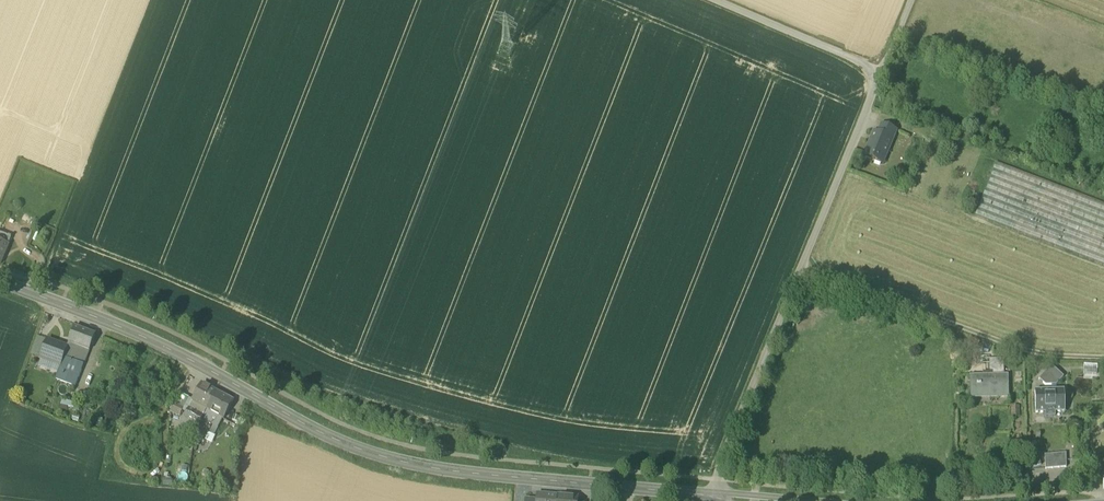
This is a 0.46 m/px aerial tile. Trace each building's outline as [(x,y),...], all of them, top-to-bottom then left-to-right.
[(892,140),(893,141),(896,131),(881,125),(877,134),(892,140)] [(865,155),(883,162),(892,140),(877,134),(874,142),(871,141),(865,155)] [(1103,265),(1103,205),(996,163),(976,216),(1103,265)] [(0,234),(0,244),(7,247),(11,238),(0,234)] [(64,357),(73,361),(78,347),(89,351),(95,335),(75,327),(67,348),(64,357)] [(33,356),(41,359),(47,340),(40,338),(33,356)] [(61,366),(64,357),(67,348),(47,340),(41,359),(60,366),(61,366)] [(84,365),(89,351),(78,347),(73,361),(84,365)] [(56,379),(76,386),(84,365),(73,361),(64,357),(61,366),(60,366),(56,379)] [(989,360),(989,373),(1004,372),(1003,360),(989,360)] [(1098,366),(1084,365),(1084,375),(1097,375),(1098,366)] [(1052,386),(1052,391),(1056,391),(1056,386),(1064,378),(1052,367),(1039,380),(1046,386),(1052,386)] [(970,377),(971,399),(1009,398),(1008,375),(1004,376),(1004,372),(989,373),(989,376),(970,377)] [(192,402),(193,403),(206,410),(216,392),(202,384),(192,402)] [(216,391),(216,392),(206,410),(203,416),(197,426),(208,432),(212,425),(218,428),(223,419),(223,420),(234,401),(216,391)] [(1046,413),(1046,417),(1055,416),(1055,413),(1065,413),(1064,391),(1056,391),(1052,391),(1035,392),(1036,414),(1046,413)] [(177,405),(185,410),(192,398),(183,393),(177,405)] [(62,399),(61,407),(73,409),(75,402),(62,399)] [(203,416),(206,410),(193,403),(189,409),(203,416)] [(173,412),(182,417),(185,410),(177,405),(173,412)] [(1020,418),(1020,406),(1011,406),(1012,418),(1020,418)] [(189,409),(184,419),(197,426),(203,416),(189,409)] [(195,431),(197,426),(184,419),(179,427),(194,435),(195,431)] [(212,425),(208,432),(214,435),(218,428),(212,425)] [(208,432),(197,426),(195,431),(194,435),(205,441),(208,432)] [(1045,456),(1045,470),(1066,468),(1066,454),(1045,456)]
